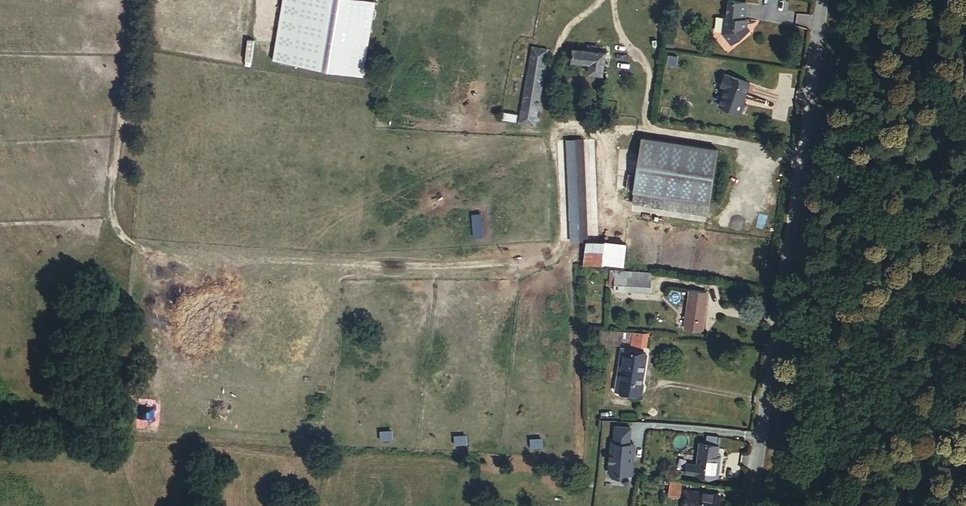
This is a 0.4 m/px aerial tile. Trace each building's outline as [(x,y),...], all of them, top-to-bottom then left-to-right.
[(730,45),(748,29),(746,26),(747,18),(744,17),(745,3),(733,0),(728,0),(725,18),(724,18),(722,35),(730,45)] [(578,45),(577,58),(596,60),(594,70),(607,71),(610,48),(602,48),(603,40),(594,39),(594,45),(578,45)] [(550,51),(533,47),(519,120),(536,122),(550,51)] [(738,117),(749,89),(724,80),(720,91),(725,93),(719,110),(738,117)] [(716,147),(642,137),(637,175),(635,188),(634,190),(709,201),(716,147)] [(565,139),(565,182),(578,183),(577,140),(565,139)] [(635,188),(637,175),(627,177),(626,191),(635,188)] [(578,183),(565,182),(564,235),(579,234),(578,183)] [(634,192),(634,200),(708,211),(708,202),(634,192)] [(748,213),(746,218),(767,228),(770,223),(748,213)] [(473,214),(473,237),(483,237),(482,214),(473,214)] [(648,286),(648,267),(615,266),(614,285),(648,286)] [(691,277),(689,302),(707,304),(710,279),(691,277)] [(630,326),(627,338),(645,339),(647,329),(630,326)] [(624,346),(621,383),(642,385),(646,349),(642,349),(643,343),(628,341),(627,347),(624,346)] [(713,415),(710,423),(720,424),(719,431),(723,432),(725,416),(713,415)] [(701,446),(705,446),(718,447),(719,440),(722,441),(725,441),(726,432),(723,432),(719,431),(720,424),(710,423),(705,422),(704,428),(699,426),(698,434),(702,433),(701,446)] [(718,447),(705,446),(703,455),(719,457),(722,441),(719,440),(718,447)] [(698,485),(698,497),(719,499),(721,482),(706,479),(704,486),(698,485)]
